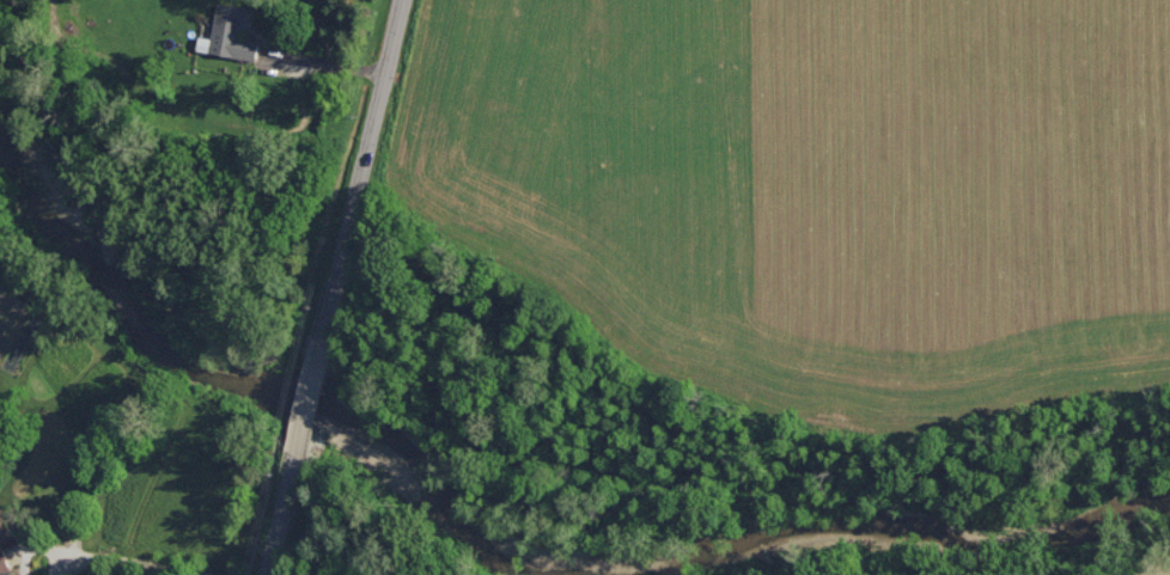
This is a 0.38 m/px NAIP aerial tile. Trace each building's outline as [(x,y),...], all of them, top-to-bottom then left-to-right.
[(258,58),(261,39),(239,36),(240,26),(252,27),(256,6),(218,1),(213,36),(200,35),(198,50),(258,58)] [(0,506),(0,570),(6,571),(10,525),(4,524),(6,507),(0,506)]
